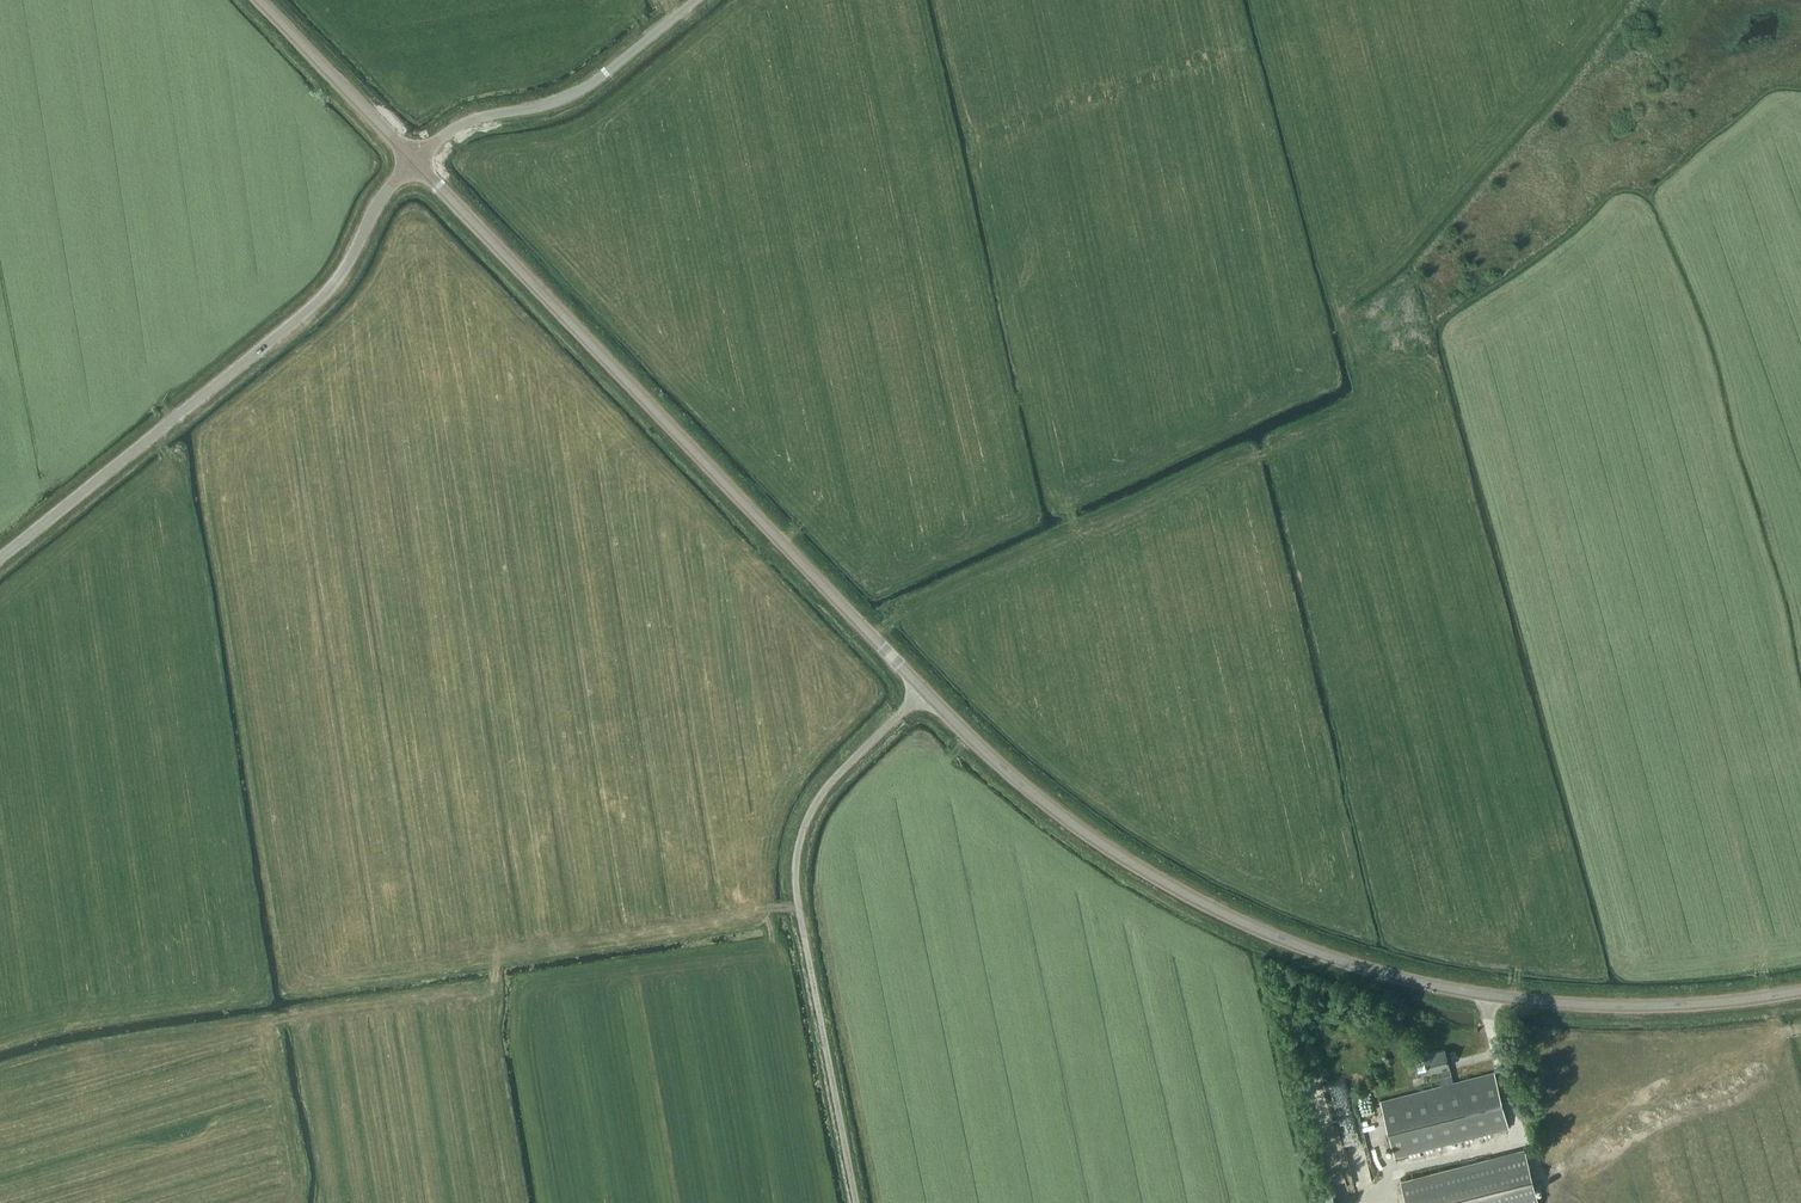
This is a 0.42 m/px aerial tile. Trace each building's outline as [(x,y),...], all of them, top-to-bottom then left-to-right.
[(1424,1054),(1428,1071),(1437,1068),(1441,1085),(1381,1101),(1395,1157),(1509,1127),(1494,1071),(1453,1081),(1444,1049),(1424,1054)] [(1525,1150),(1402,1182),(1407,1202),(1539,1202),(1525,1150)] [(1326,1202),(1338,1202),(1334,1188),(1323,1191),(1326,1202)]
